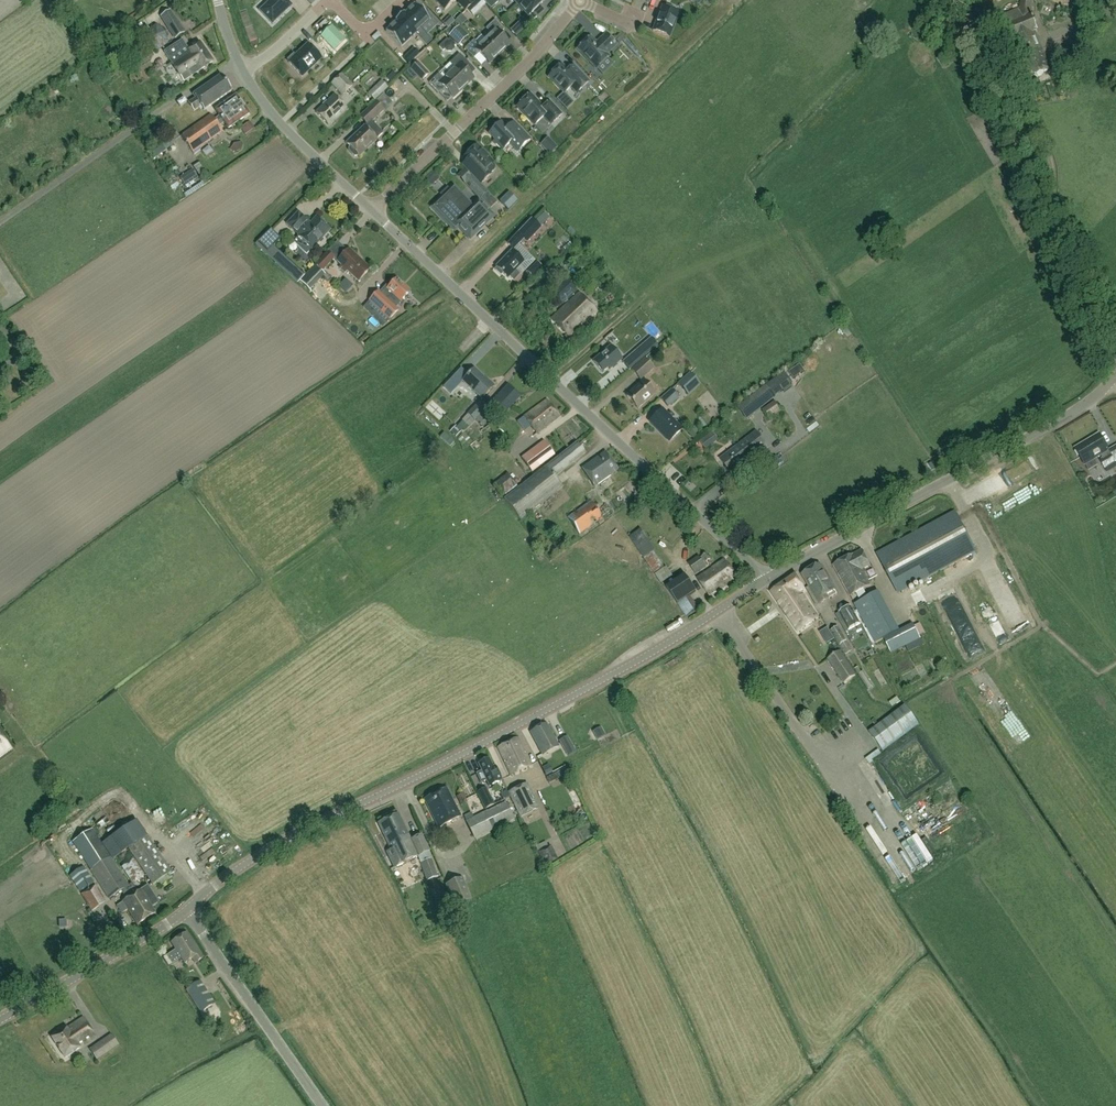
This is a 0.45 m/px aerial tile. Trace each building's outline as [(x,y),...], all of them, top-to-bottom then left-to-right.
[(272,24),(291,6),(286,0),(271,0),(259,11),(272,24)] [(444,11),(456,0),(434,0),(444,11)] [(472,16),(485,4),(481,0),(477,0),(466,10),(472,16)] [(517,4),(527,15),(519,22),(525,28),(536,18),(532,13),(544,1),(543,0),(521,0),(517,4)] [(642,3),(639,12),(649,15),(655,0),(649,0),(647,5),(642,3)] [(1017,10),(1003,16),(1021,61),(1027,59),(1043,52),(1035,32),(1037,31),(1032,19),(1031,19),(1032,4),(1033,4),(1034,1),(1034,0),(1021,0),(1017,10)] [(399,17),(415,34),(426,46),(431,41),(420,29),(431,19),(424,11),(422,13),(414,4),(404,14),(403,13),(399,17)] [(652,31),(669,38),(679,13),(662,7),(652,31)] [(508,10),(503,14),(509,21),(514,17),(508,10)] [(170,11),(160,17),(174,40),(185,33),(170,11)] [(401,48),(415,34),(399,17),(395,21),(396,22),(385,32),(401,48)] [(960,42),(971,38),(962,18),(951,23),(960,42)] [(491,35),(485,40),(499,55),(509,45),(499,34),(504,30),(495,20),(486,29),(491,35)] [(156,25),(150,30),(147,26),(137,33),(141,38),(146,40),(146,45),(158,51),(168,44),(167,31),(156,25)] [(458,45),(466,38),(468,36),(459,26),(457,28),(454,25),(446,33),(458,45)] [(334,51),(345,41),(332,27),(321,37),(334,51)] [(606,35),(596,44),(590,38),(578,49),(596,69),(608,57),(606,54),(615,45),(606,35)] [(499,55),(485,40),(479,46),(474,40),(465,49),(474,58),(479,54),(489,64),(499,55)] [(202,69),(212,62),(199,43),(189,50),(182,41),(164,53),(184,82),(202,70),(202,69)] [(287,60),(289,62),(288,63),(301,77),(320,59),(307,45),(295,57),(293,55),(287,60)] [(1027,59),(1021,61),(1028,79),(1034,76),(1037,78),(1043,75),(1044,72),(1050,70),(1043,52),(1027,59)] [(455,69),(449,74),(463,89),(473,79),(471,76),(475,71),(459,54),(449,64),(455,69)] [(642,68),(633,57),(623,66),(633,77),(642,68)] [(421,81),(428,74),(417,63),(411,70),(421,81)] [(549,77),(564,93),(571,87),(577,93),(588,82),(574,67),(568,73),(561,65),(549,77)] [(463,89),(449,74),(444,79),(439,74),(429,83),(438,93),(443,88),(453,99),(463,89)] [(204,111),(232,91),(221,75),(193,95),(195,99),(188,104),(194,111),(201,107),(204,111)] [(342,75),(332,84),(342,95),(352,86),(342,75)] [(381,81),(368,94),(375,101),(388,88),(381,81)] [(392,103),(384,94),(376,101),(384,111),(392,103)] [(543,108),(530,95),(517,107),(534,126),(543,117),(551,125),(561,115),(549,102),(543,108)] [(249,115),(236,96),(215,110),(219,117),(214,120),(210,115),(181,136),(193,153),(222,132),(219,127),(224,123),(228,129),(249,115)] [(334,96),(316,113),(328,126),(346,109),(334,96)] [(187,103),(184,99),(178,103),(180,107),(187,103)] [(375,102),(359,117),(368,126),(384,111),(375,102)] [(530,140),(525,135),(513,123),(509,127),(508,126),(505,126),(504,127),(500,123),(489,134),(495,140),(493,142),(501,151),(509,143),(517,152),(530,140)] [(356,157),(358,156),(359,157),(376,140),(364,127),(346,144),(350,148),(349,149),(349,151),(354,157),(356,157)] [(429,146),(435,141),(431,136),(425,142),(429,146)] [(239,140),(229,143),(232,151),(241,147),(239,140)] [(545,147),(549,154),(555,151),(551,144),(545,147)] [(480,184),(489,176),(488,175),(493,170),(494,168),(493,165),(492,164),(493,163),(477,145),(463,158),(475,170),(475,171),(471,174),(470,174),(480,184)] [(197,180),(192,171),(179,178),(185,187),(197,180)] [(431,185),(438,178),(433,172),(425,180),(431,185)] [(432,186),(438,191),(443,185),(438,180),(432,186)] [(440,195),(443,198),(433,208),(451,226),(455,222),(456,224),(478,203),(478,202),(472,208),(453,189),(450,191),(447,188),(440,195)] [(296,189),(292,196),(298,200),(302,193),(296,189)] [(488,208),(495,203),(486,190),(479,195),(488,208)] [(478,203),(456,224),(470,238),(492,217),(478,203)] [(288,225),(300,236),(293,243),(306,255),(329,231),(316,219),(310,225),(298,214),(288,225)] [(507,244),(513,250),(525,238),(528,241),(531,238),(537,232),(530,226),(525,231),(522,229),(507,244)] [(266,253),(280,239),(267,228),(254,241),(266,253)] [(327,252),(315,265),(322,272),(334,259),(337,262),(341,266),(340,268),(345,273),(347,271),(358,282),(370,269),(349,249),(347,252),(336,242),(327,252)] [(285,247),(289,253),(295,249),(291,243),(285,247)] [(299,281),(302,278),(304,276),(273,247),(265,255),(297,284),(299,281)] [(496,267),(497,268),(495,270),(501,275),(503,273),(508,278),(510,277),(514,281),(520,275),(516,271),(523,262),(511,251),(496,267)] [(314,265),(302,278),(299,281),(309,290),(312,287),(323,276),(325,274),(322,272),(315,265),(314,265)] [(562,305),(577,291),(566,279),(551,293),(562,305)] [(371,315),(376,320),(383,326),(398,310),(395,308),(401,302),(410,292),(396,280),(388,288),(386,286),(380,293),(378,291),(369,302),(377,309),(371,315)] [(579,293),(551,320),(569,339),(597,312),(579,293)] [(650,338),(640,347),(622,362),(629,371),(657,346),(650,338)] [(609,370),(622,359),(610,346),(593,362),(603,373),(608,368),(609,370)] [(654,369),(645,358),(631,371),(641,381),(654,369)] [(804,371),(800,365),(788,372),(793,379),(804,371)] [(486,381),(474,370),(462,382),(481,400),(494,386),(487,380),(486,381)] [(566,383),(575,376),(571,371),(562,378),(566,383)] [(701,382),(692,372),(688,375),(678,384),(688,396),(698,386),(697,385),(701,382)] [(752,389),(761,382),(758,378),(749,385),(752,389)] [(626,396),(638,409),(655,394),(643,381),(626,396)] [(502,415),(520,397),(507,385),(490,404),(502,415)] [(774,397),(766,386),(738,408),(746,419),(774,397)] [(679,398),(672,389),(660,399),(668,408),(679,398)] [(559,417),(547,400),(524,417),(537,434),(559,417)] [(479,423),(486,415),(483,412),(487,408),(480,401),(467,414),(459,424),(466,430),(474,421),(476,420),(479,423)] [(782,411),(775,402),(763,411),(769,420),(782,411)] [(662,410),(650,422),(669,442),(681,430),(662,410)] [(798,439),(807,435),(804,429),(795,433),(798,439)] [(712,432),(700,442),(706,450),(718,441),(712,432)] [(738,447),(720,460),(731,475),(749,461),(750,462),(768,448),(756,432),(738,446),(738,447)] [(1108,450),(1099,435),(1075,449),(1084,465),(1100,455),(1103,459),(1100,461),(1105,470),(1105,469),(1107,472),(1115,467),(1115,462),(1115,446),(1108,450)] [(523,458),(522,459),(532,472),(554,455),(544,441),(523,457),(523,458)] [(504,500),(520,521),(562,488),(554,478),(585,454),(577,443),(504,500)] [(588,453),(596,449),(593,443),(585,447),(588,453)] [(595,487),(618,470),(606,452),(582,469),(595,487)] [(1022,478),(1028,475),(1023,461),(1017,464),(1022,478)] [(517,485),(507,473),(494,483),(504,495),(517,485)] [(605,521),(602,518),(591,502),(567,518),(579,535),(597,522),(599,525),(605,521)] [(875,553),(898,594),(976,551),(954,511),(875,553)] [(665,568),(654,551),(655,551),(640,529),(629,538),(644,558),(662,585),(674,577),(667,566),(665,568)] [(850,556),(847,557),(854,569),(848,572),(858,592),(870,585),(862,570),(870,566),(862,551),(850,557),(850,556)] [(706,554),(700,558),(699,556),(688,564),(695,574),(706,567),(708,565),(707,563),(711,560),(706,554)] [(854,569),(847,557),(833,565),(849,596),(858,592),(848,572),(854,569)] [(710,598),(738,579),(725,560),(698,579),(710,598)] [(806,589),(817,606),(837,594),(819,564),(801,575),(809,588),(806,589)] [(685,576),(666,588),(677,605),(678,604),(686,617),(699,608),(692,595),(696,592),(685,576)] [(771,592),(797,631),(818,618),(802,594),(806,592),(797,577),(771,592)] [(878,592),(868,597),(898,651),(921,639),(913,623),(899,631),(878,592)] [(898,651),(868,597),(853,604),(874,644),(883,640),(891,655),(898,651)] [(860,624),(851,606),(836,614),(845,632),(860,624)] [(851,651),(853,650),(838,626),(830,631),(845,655),(846,654),(849,658),(854,655),(851,651)] [(839,652),(828,660),(843,683),(855,676),(839,652)] [(858,674),(868,689),(872,686),(863,671),(861,672),(858,667),(854,669),(858,675),(858,674)] [(883,751),(919,724),(905,705),(869,732),(883,751)] [(808,719),(804,721),(811,732),(815,729),(808,719)] [(542,755),(557,747),(545,725),(530,733),(542,755)] [(605,735),(601,727),(592,732),(596,740),(605,735)] [(10,748),(0,735),(0,755),(10,748)] [(576,752),(568,736),(559,741),(567,756),(576,752)] [(497,748),(511,776),(531,766),(517,739),(497,748)] [(495,767),(492,768),(488,760),(478,765),(486,781),(487,781),(489,787),(501,781),(495,767)] [(500,777),(505,775),(500,763),(495,765),(500,777)] [(552,772),(548,764),(542,768),(546,776),(552,772)] [(469,767),(465,769),(470,779),(474,777),(469,767)] [(540,809),(527,783),(508,792),(507,790),(499,794),(503,802),(510,798),(520,818),(540,809)] [(486,809),(494,805),(486,788),(477,793),(486,809)] [(446,789),(424,801),(438,828),(461,817),(446,789)] [(462,806),(467,803),(463,794),(457,797),(462,806)] [(475,839),(515,820),(506,802),(473,818),(471,813),(463,817),(475,839)] [(418,857),(409,840),(398,815),(378,824),(390,850),(386,853),(394,869),(418,857)] [(921,830),(927,839),(950,825),(945,816),(921,830)] [(205,832),(212,828),(207,820),(201,824),(205,832)] [(129,850),(147,838),(136,821),(111,838),(123,854),(129,850)] [(893,831),(895,842),(902,840),(899,829),(893,831)] [(93,830),(73,842),(109,899),(122,891),(128,887),(93,830)] [(422,835),(411,840),(418,857),(420,863),(421,863),(426,881),(438,877),(432,859),(430,852),(422,835)] [(133,883),(134,884),(146,876),(153,886),(171,873),(147,838),(129,850),(133,857),(121,864),(122,868),(132,884),(133,883)] [(70,858),(60,863),(65,872),(75,867),(70,858)] [(95,883),(87,870),(68,882),(76,895),(95,883)] [(454,907),(471,900),(463,878),(445,885),(454,907)] [(122,891),(127,900),(124,903),(137,924),(154,914),(151,908),(158,904),(147,888),(140,892),(139,893),(133,884),(128,887),(122,891)] [(106,903),(95,885),(81,894),(91,912),(106,903)] [(192,959),(195,964),(202,959),(186,934),(171,943),(185,964),(192,959)] [(200,982),(186,991),(200,1013),(214,1004),(200,982)] [(67,1029),(52,1039),(65,1058),(96,1038),(83,1018),(67,1029)] [(111,1035),(89,1050),(96,1060),(118,1046),(111,1035)]
